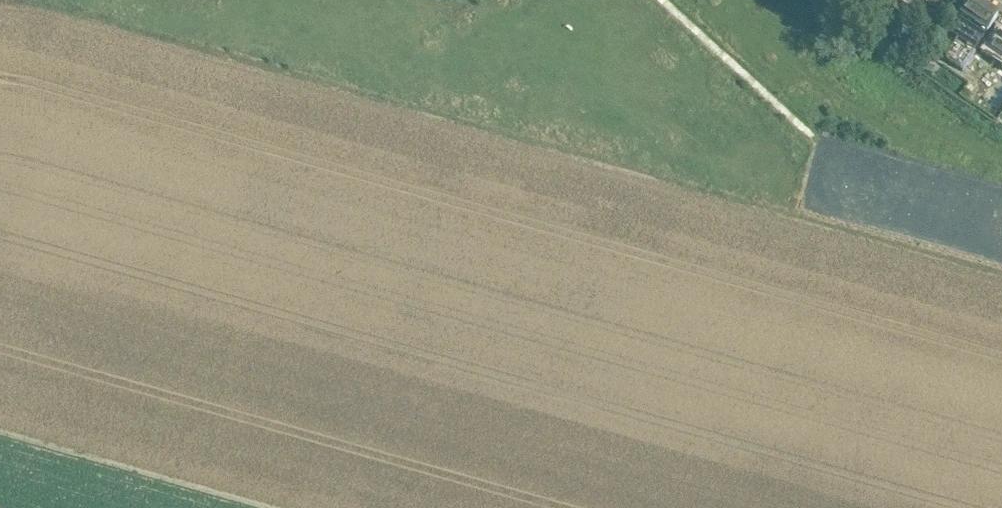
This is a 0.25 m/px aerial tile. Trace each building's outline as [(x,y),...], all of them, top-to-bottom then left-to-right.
[(998,16),(973,0),(972,0),(952,30),(961,35),(957,40),(975,52),(998,16)] [(1000,34),(989,51),(1001,60),(1001,36),(1000,34)] [(957,40),(945,59),(972,77),(984,58),(975,52),(957,40)]
